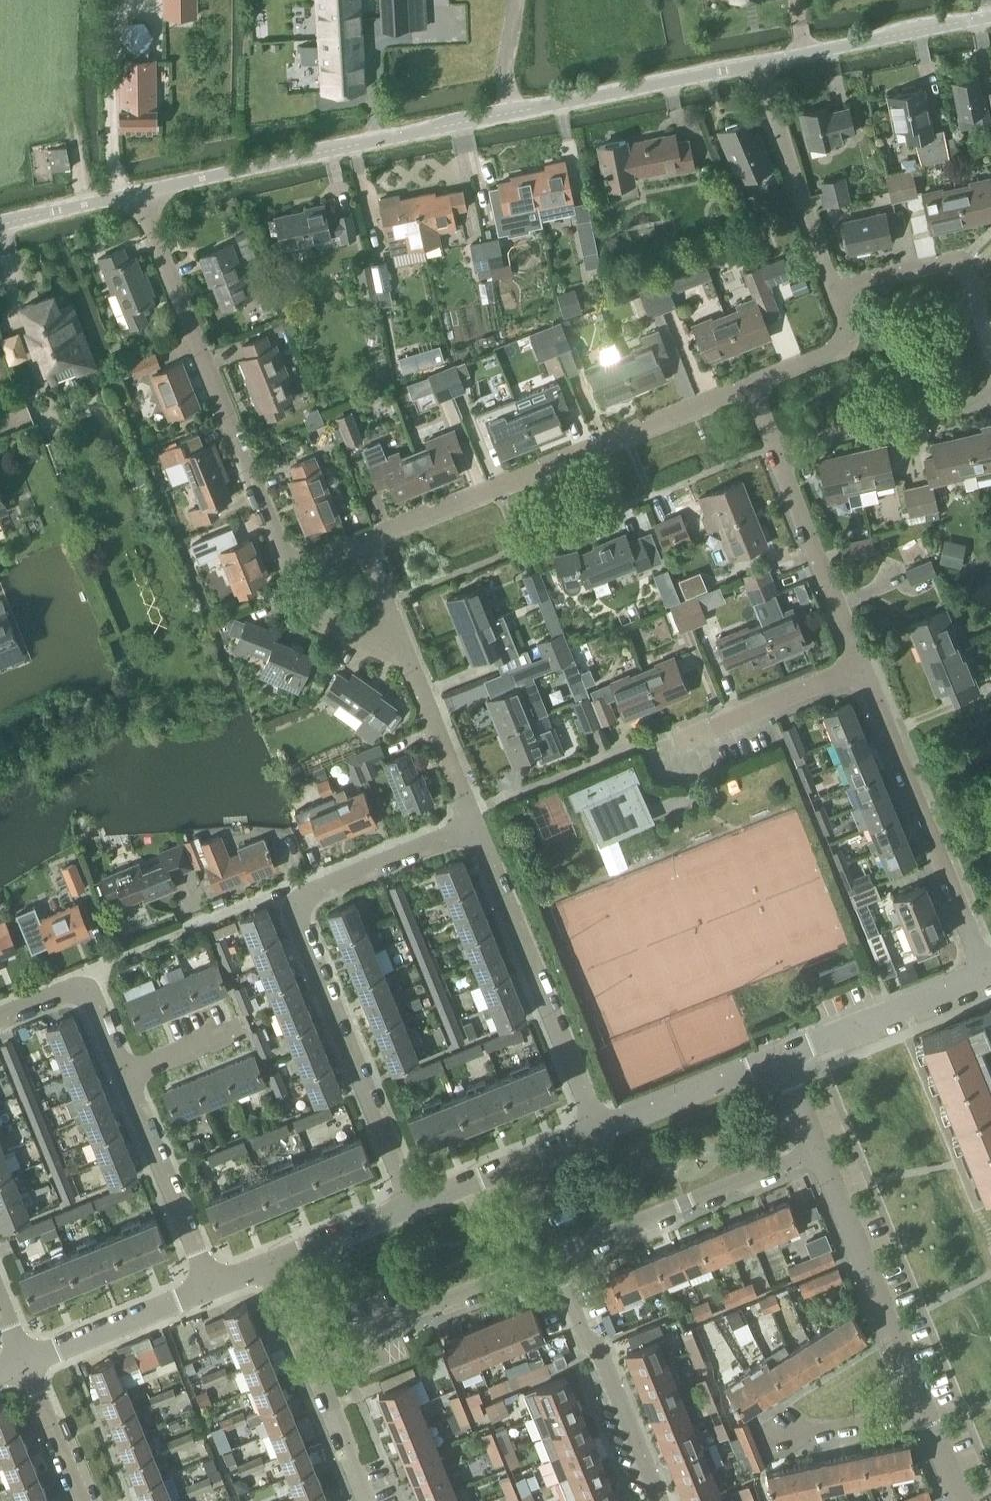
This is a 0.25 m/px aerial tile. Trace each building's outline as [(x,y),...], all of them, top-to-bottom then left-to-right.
[(196,0),(164,0),(164,16),(196,15),(196,0)] [(301,63),(320,62),(322,92),(364,89),(359,0),(316,0),(319,44),(300,46),(301,63)] [(420,0),(405,0),(378,2),(380,32),(422,29),(420,0)] [(154,60),(145,60),(145,49),(153,34),(144,20),(127,21),(119,35),(128,50),(132,50),(132,61),(119,61),(120,109),(120,129),(156,128),(156,109),(155,109),(154,60)] [(985,94),(982,95),(979,79),(954,84),(960,116),(957,117),(960,128),(978,125),(977,124),(990,122),(985,94)] [(923,89),(918,90),(915,86),(903,88),(902,93),(889,95),(896,129),(906,127),(909,140),(916,139),(922,164),(949,157),(944,130),(931,132),(923,89)] [(841,136),(855,133),(849,107),(835,111),(835,112),(829,113),(828,108),(801,114),(809,148),(842,140),(841,136)] [(757,134),(752,137),(745,121),(719,132),(740,181),(771,168),(757,134)] [(636,183),(635,175),(676,167),(677,172),(694,169),(688,141),(675,143),(674,135),(643,141),(644,143),(626,146),(625,140),(599,146),(607,188),(613,187),(614,189),(628,186),(627,184),(636,183)] [(53,170),(70,167),(66,145),(48,149),(53,170)] [(541,219),(574,212),(564,162),(545,165),(546,169),(531,172),(538,208),(541,219)] [(911,171),(898,174),(903,199),(916,196),(911,171)] [(499,187),(490,189),(499,233),(508,231),(509,234),(528,230),(528,227),(542,224),(541,219),(538,208),(531,172),(515,176),(516,179),(498,183),(499,187)] [(891,201),(903,199),(898,174),(886,177),(891,201)] [(823,206),(850,200),(845,177),(821,183),(823,192),(820,193),(823,206)] [(990,218),(990,187),(989,179),(970,183),(970,185),(957,189),(965,224),(990,218)] [(942,190),(922,194),(931,232),(965,224),(957,189),(942,192),(942,190)] [(454,229),(451,212),(465,209),(461,191),(447,194),(431,197),(430,193),(414,197),(425,247),(441,244),(439,232),(454,229)] [(414,197),(399,200),(398,196),(380,199),(391,254),(425,247),(414,197)] [(337,221),(327,223),(323,205),(305,208),(306,211),(276,217),(282,247),(330,238),(329,236),(340,233),(342,241),(354,238),(349,214),(337,217),(337,221)] [(844,225),(840,226),(845,249),(850,248),(850,251),(855,250),(855,253),(870,250),(869,247),(891,242),(884,214),(844,223),(844,225)] [(591,218),(575,221),(581,250),(581,249),(584,260),(586,268),(599,265),(597,257),(595,246),(597,246),(591,218)] [(498,237),(484,240),(490,268),(501,266),(504,265),(498,237)] [(484,240),(469,243),(475,271),(477,271),(478,278),(491,275),(490,268),(484,240)] [(223,308),(252,296),(231,244),(199,257),(210,284),(213,282),(223,308)] [(123,313),(129,328),(147,321),(141,306),(153,301),(150,295),(153,294),(148,282),(146,283),(135,257),(128,260),(123,248),(99,258),(113,293),(116,291),(124,312),(123,313)] [(769,285),(790,277),(782,258),(762,266),(769,285)] [(386,261),(370,264),(376,292),(377,291),(378,291),(389,289),(391,288),(386,261)] [(369,264),(356,266),(361,295),(369,293),(371,302),(377,300),(375,292),(376,292),(370,264),(369,264)] [(768,285),(769,285),(762,266),(744,273),(754,297),(736,304),(738,309),(725,314),(739,349),(770,336),(762,316),(766,315),(758,296),(771,291),(768,285)] [(663,312),(676,307),(665,279),(652,285),(663,312)] [(804,279),(789,284),(794,296),(809,290),(804,279)] [(649,318),(663,312),(652,285),(638,290),(649,318)] [(46,368),(48,368),(72,358),(77,371),(93,365),(70,304),(57,309),(52,295),(22,306),(31,329),(29,330),(36,349),(38,348),(46,368)] [(707,362),(739,349),(725,314),(711,320),(710,319),(693,326),(707,362)] [(275,332),(287,327),(283,317),(270,321),(275,332)] [(557,354),(571,348),(560,321),(546,327),(557,354)] [(546,327),(529,333),(540,361),(557,354),(546,327)] [(620,357),(633,392),(665,379),(659,364),(669,360),(657,330),(639,337),(643,346),(632,350),(633,352),(620,357)] [(17,334),(3,340),(10,359),(25,353),(17,334)] [(279,403),(290,398),(266,337),(242,346),(247,357),(240,360),(252,389),(250,390),(258,411),(263,409),(267,419),(283,413),(279,403)] [(633,392),(620,357),(614,342),(599,348),(604,361),(587,368),(602,404),(633,392)] [(439,345),(413,353),(418,368),(443,360),(439,345)] [(129,361),(118,365),(123,377),(128,375),(134,372),(134,373),(135,375),(159,365),(155,353),(153,354),(131,363),(130,363),(129,361)] [(455,364),(441,369),(452,397),(466,391),(461,379),(470,375),(464,361),(456,365),(455,364)] [(169,417),(197,405),(180,363),(152,374),(169,417)] [(438,402),(452,397),(441,369),(427,375),(438,402)] [(557,382),(514,400),(519,411),(532,445),(564,432),(557,417),(569,412),(557,382)] [(532,445),(519,411),(514,400),(475,415),(483,436),(491,432),(501,457),(532,445)] [(330,421),(332,426),(338,442),(344,439),(347,447),(364,441),(352,411),(335,418),(330,421)] [(968,436),(976,472),(974,472),(976,479),(990,475),(990,426),(983,428),(984,432),(968,436)] [(427,447),(414,452),(427,486),(459,474),(450,454),(461,450),(453,430),(425,441),(425,442),(427,447)] [(183,442),(158,452),(164,465),(182,458),(191,482),(219,470),(216,461),(219,460),(213,443),(204,447),(198,433),(182,440),(183,442)] [(962,475),(974,472),(976,472),(968,436),(933,444),(936,458),(925,460),(930,485),(918,487),(926,520),(939,517),(937,509),(938,509),(933,485),(941,484),(941,482),(963,477),(962,475)] [(397,453),(385,458),(379,442),(363,449),(378,488),(389,483),(395,499),(427,486),(414,452),(400,458),(397,453)] [(878,500),(875,488),(894,483),(886,446),(852,453),(860,488),(859,488),(862,503),(878,500)] [(845,491),(859,488),(860,488),(852,453),(819,461),(828,503),(847,499),(845,491)] [(338,518),(314,458),(290,467),(295,479),(289,481),(297,501),(292,502),(304,533),(313,530),(314,533),(329,527),(327,522),(338,518)] [(212,504),(230,496),(219,470),(191,482),(201,505),(188,511),(193,524),(217,514),(212,504)] [(720,527),(753,513),(741,482),(699,498),(706,515),(702,516),(708,531),(719,526),(720,527)] [(904,525),(926,520),(918,487),(905,490),(910,510),(901,512),(904,525)] [(753,513),(720,527),(725,540),(723,541),(730,558),(766,544),(753,513)] [(677,544),(690,539),(680,514),(667,519),(677,544)] [(664,550),(677,544),(667,519),(654,524),(664,550)] [(230,527),(192,542),(199,561),(221,552),(235,589),(236,589),(239,598),(255,591),(251,582),(263,578),(261,572),(264,571),(259,557),(256,558),(248,539),(237,544),(230,527)] [(580,579),(583,578),(586,586),(635,566),(637,571),(650,565),(639,538),(627,543),(624,535),(594,547),(595,549),(578,556),(576,551),(555,555),(562,584),(563,587),(564,589),(566,590),(567,591),(569,592),(571,592),(576,592),(577,591),(579,589),(580,588),(581,584),(581,581),(580,579)] [(844,558),(875,551),(872,537),(841,544),(844,558)] [(911,583),(936,573),(931,560),(906,570),(911,583)] [(746,590),(772,580),(766,566),(740,576),(746,590)] [(667,569),(653,574),(665,605),(679,600),(667,569)] [(533,602),(548,596),(538,571),(524,577),(533,602)] [(772,580),(746,590),(751,603),(752,602),(761,624),(774,658),(806,645),(792,610),(782,614),(774,593),(777,592),(772,580)] [(493,618),(487,605),(490,604),(482,586),(446,600),(459,632),(493,618)] [(693,627),(707,621),(696,594),(682,599),(693,627)] [(680,632),(693,627),(682,599),(669,605),(680,632)] [(19,647),(1,601),(0,601),(0,655),(19,647)] [(923,659),(957,645),(951,631),(953,631),(945,611),(909,626),(923,659)] [(493,618),(459,632),(472,664),(492,656),(495,662),(496,662),(501,673),(508,670),(531,661),(526,649),(518,653),(511,636),(505,619),(503,614),(495,617),(493,618)] [(227,620),(219,623),(224,635),(228,634),(229,632),(237,635),(241,636),(234,652),(246,657),(249,651),(257,655),(257,654),(268,658),(261,675),(282,684),(297,691),(311,657),(275,641),(278,635),(247,622),(246,625),(242,624),(234,621),(233,623),(227,620)] [(728,635),(716,640),(726,664),(738,659),(743,671),(774,658),(761,624),(747,630),(746,628),(728,635)] [(563,631),(536,643),(541,656),(542,657),(553,653),(569,646),(563,631)] [(980,689),(967,657),(962,659),(957,645),(923,659),(936,692),(949,687),(954,699),(980,689)] [(531,661),(508,670),(515,689),(517,688),(534,681),(535,681),(533,676),(547,670),(574,659),(569,646),(553,653),(542,657),(541,656),(531,661)] [(656,706),(688,693),(673,657),(655,665),(656,667),(643,672),(656,706)] [(610,683),(591,691),(593,698),(605,693),(608,701),(616,697),(624,718),(656,706),(643,672),(629,678),(628,676),(610,683)] [(363,718),(354,729),(370,741),(382,724),(391,731),(402,715),(393,709),(394,708),(370,691),(372,688),(353,675),(348,682),(338,674),(323,696),(335,705),(338,700),(363,718)] [(515,689),(487,700),(487,701),(488,701),(490,702),(495,713),(493,715),(493,716),(499,731),(500,733),(533,719),(533,718),(547,713),(540,695),(534,681),(517,688),(515,689)] [(593,698),(592,698),(602,724),(615,718),(608,701),(605,693),(593,698)] [(587,696),(573,701),(585,730),(599,725),(587,696)] [(834,740),(861,729),(850,702),(823,713),(834,740)] [(533,719),(500,733),(506,748),(509,748),(513,760),(512,762),(512,763),(536,754),(538,753),(541,760),(562,752),(552,726),(539,732),(533,719)] [(793,757),(805,752),(794,725),(782,730),(793,757)] [(843,762),(870,751),(861,729),(834,740),(843,762)] [(373,761),(384,756),(379,745),(354,755),(364,778),(377,773),(373,761)] [(852,784),(879,773),(870,751),(843,762),(852,784)] [(355,782),(364,778),(354,755),(345,759),(355,782)] [(408,755),(384,765),(403,813),(431,801),(421,776),(417,778),(408,755)] [(802,779),(811,775),(807,763),(797,767),(802,779)] [(633,784),(640,781),(632,764),(568,792),(575,809),(586,804),(602,840),(649,819),(633,784)] [(861,806),(888,795),(879,773),(852,784),(861,806)] [(806,790),(816,786),(811,775),(802,779),(806,790)] [(333,792),(333,791),(329,780),(319,784),(324,796),(333,792)] [(337,803),(348,830),(357,826),(359,831),(375,824),(362,793),(347,799),(344,792),(337,794),(335,790),(333,791),(333,792),(334,796),(337,803)] [(870,827),(897,816),(888,795),(861,806),(870,827)] [(334,796),(295,812),(303,832),(316,827),(321,841),(348,830),(337,803),(334,796)] [(820,823),(829,819),(824,806),(815,810),(820,823)] [(879,849),(906,837),(897,816),(870,827),(874,838),(867,841),(871,851),(878,848),(879,849)] [(824,833),(834,829),(829,819),(820,823),(824,833)] [(238,849),(240,854),(228,859),(219,837),(200,844),(197,837),(183,843),(193,868),(206,863),(208,867),(207,868),(216,890),(250,877),(251,878),(275,869),(263,839),(238,849)] [(906,837),(879,849),(888,871),(915,860),(906,837)] [(171,876),(193,868),(183,843),(159,853),(162,862),(141,870),(138,864),(115,873),(114,871),(102,875),(110,897),(123,892),(126,902),(152,892),(154,896),(176,887),(171,876)] [(842,849),(832,853),(837,865),(847,862),(842,849)] [(462,860),(435,871),(444,894),(471,883),(462,860)] [(847,862),(837,865),(850,897),(876,887),(875,884),(874,884),(868,871),(854,877),(847,862)] [(72,892),(84,888),(74,864),(63,868),(72,892)] [(471,883),(444,894),(454,917),(480,906),(479,902),(471,883)] [(400,884),(391,888),(395,900),(404,896),(400,884)] [(902,923),(935,910),(925,884),(892,897),(902,923)] [(876,887),(850,897),(855,908),(880,897),(876,887)] [(404,896),(395,900),(400,911),(409,907),(404,896)] [(341,909),(328,914),(339,941),(366,930),(355,903),(345,907),(341,909)] [(34,906),(17,913),(32,950),(47,944),(49,948),(54,946),(56,948),(70,943),(68,940),(88,932),(77,905),(40,919),(34,906)] [(480,906),(454,917),(463,939),(490,928),(480,906)] [(409,907),(400,911),(404,922),(413,918),(409,907)] [(266,909),(214,930),(216,936),(237,928),(239,932),(244,931),(249,943),(275,932),(266,909)] [(935,910),(902,923),(912,947),(913,948),(917,959),(939,950),(934,939),(945,935),(935,910)] [(413,918),(404,922),(409,933),(418,929),(413,918)] [(1,950),(4,956),(16,951),(4,920),(0,922),(0,950),(1,950)] [(490,928),(463,939),(472,962),(499,951),(490,928)] [(418,929),(409,933),(413,944),(422,941),(418,929)] [(366,930),(339,941),(348,964),(375,953),(374,951),(366,930)] [(275,932),(249,943),(258,966),(285,955),(275,932)] [(877,963),(891,957),(880,932),(867,937),(877,963)] [(216,941),(215,941),(220,955),(235,948),(234,946),(234,945),(228,947),(225,938),(216,941)] [(422,941),(413,944),(418,956),(427,952),(422,941)] [(235,948),(220,955),(226,969),(236,965),(231,953),(237,951),(235,948)] [(481,985),(508,974),(499,951),(472,962),(481,985)] [(427,952),(418,956),(422,967),(432,963),(427,952)] [(375,953),(348,964),(357,985),(384,974),(378,960),(375,953)] [(285,955),(258,966),(267,989),(294,978),(285,955)] [(432,963),(422,967),(427,978),(436,974),(432,963)] [(216,965),(184,978),(195,1007),(224,995),(227,994),(216,965)] [(384,974),(357,985),(366,1007),(392,996),(384,974)] [(436,974),(427,978),(431,989),(441,985),(436,974)] [(481,985),(470,989),(478,1010),(482,1008),(490,1005),(491,1007),(517,996),(508,974),(481,985)] [(184,978),(155,990),(167,1018),(195,1007),(184,978)] [(294,978),(267,989),(277,1012),(303,1001),(294,978)] [(244,985),(234,989),(239,1000),(249,996),(244,985)] [(441,985),(431,989),(436,1001),(445,997),(441,985)] [(138,1030),(167,1018),(155,990),(127,1001),(138,1030)] [(249,996),(239,1000),(244,1012),(253,1008),(249,998),(249,996)] [(392,996),(366,1007),(374,1028),(401,1017),(392,996)] [(490,1005),(482,1008),(486,1017),(493,1014),(499,1028),(526,1017),(521,1004),(517,996),(491,1007),(490,1005)] [(445,997),(436,1001),(440,1012),(450,1008),(445,997)] [(303,1001),(277,1012),(286,1035),(313,1024),(303,1001)] [(450,1008),(440,1012),(445,1023),(454,1019),(450,1008)] [(922,1038),(984,1191),(990,1189),(990,1087),(969,1033),(987,1025),(990,1036),(990,1010),(922,1038)] [(55,1051),(82,1040),(73,1017),(46,1028),(55,1051)] [(401,1017),(374,1028),(383,1050),(419,1035),(415,1024),(405,1028),(401,1017)] [(454,1019),(445,1023),(449,1034),(459,1030),(454,1019)] [(477,1036),(471,1021),(462,1024),(468,1039),(477,1036)] [(313,1024),(286,1035),(295,1058),(322,1047),(313,1024)] [(262,1028),(252,1032),(257,1046),(267,1042),(262,1028)] [(522,1036),(519,1028),(511,1030),(507,1032),(511,1041),(522,1036)] [(459,1030),(449,1034),(454,1045),(464,1041),(459,1030)] [(511,1041),(507,1032),(501,1035),(495,1037),(499,1045),(511,1041)] [(419,1035),(383,1050),(392,1071),(419,1060),(417,1056),(413,1047),(423,1043),(419,1035)] [(499,1045),(495,1037),(484,1042),(487,1050),(499,1045)] [(82,1040),(55,1051),(64,1073),(91,1062),(82,1040)] [(11,1042),(1,1046),(6,1057),(16,1053),(11,1042)] [(267,1042),(257,1046),(261,1055),(271,1052),(267,1042)] [(483,1053),(481,1047),(479,1044),(467,1048),(471,1058),(483,1053)] [(322,1047),(295,1058),(305,1080),(331,1070),(322,1047)] [(471,1058),(467,1048),(462,1051),(456,1053),(460,1063),(471,1058)] [(16,1053),(6,1057),(10,1068),(20,1064),(16,1053)] [(460,1063),(456,1053),(444,1058),(448,1067),(460,1063)] [(252,1057),(223,1069),(234,1098),(265,1086),(253,1056),(252,1057)] [(443,1069),(440,1060),(429,1064),(428,1064),(432,1074),(443,1069)] [(91,1062),(64,1073),(73,1095),(100,1085),(91,1062)] [(556,1090),(544,1062),(530,1068),(529,1064),(510,1071),(512,1075),(499,1080),(511,1109),(556,1090)] [(20,1064),(10,1068),(15,1080),(25,1076),(20,1064)] [(432,1074),(428,1064),(422,1067),(416,1069),(420,1078),(432,1074)] [(223,1069),(193,1081),(205,1110),(234,1098),(223,1069)] [(420,1078),(416,1069),(412,1071),(405,1074),(408,1083),(420,1078)] [(331,1070),(305,1080),(314,1103),(341,1092),(331,1070)] [(278,1072),(269,1076),(276,1092),(285,1088),(278,1072)] [(25,1076),(15,1080),(20,1091),(30,1087),(25,1076)] [(511,1109),(499,1080),(487,1085),(485,1081),(466,1089),(468,1093),(455,1098),(467,1126),(511,1109)] [(193,1081),(164,1092),(176,1122),(205,1110),(193,1081)] [(74,1097),(65,1101),(71,1115),(73,1115),(76,1121),(109,1107),(100,1085),(73,1095),(74,1097)] [(30,1087),(20,1091),(24,1102),(34,1098),(30,1087)] [(285,1088),(276,1092),(281,1103),(290,1100),(285,1088)] [(34,1098),(24,1102),(29,1113),(39,1109),(34,1098)] [(467,1126),(455,1098),(442,1103),(441,1099),(432,1103),(422,1107),(424,1111),(411,1116),(422,1144),(467,1126)] [(109,1107),(76,1121),(80,1131),(87,1128),(89,1133),(92,1140),(119,1129),(109,1107)] [(333,1116),(329,1107),(317,1111),(321,1120),(333,1116)] [(39,1109),(29,1113),(33,1125),(43,1121),(39,1109)] [(321,1120),(317,1111),(310,1114),(305,1116),(309,1125),(321,1120)] [(309,1125),(305,1116),(293,1121),(297,1130),(309,1125)] [(43,1121),(33,1125),(34,1127),(38,1136),(48,1132),(43,1121)] [(290,1134),(286,1124),(286,1123),(274,1128),(278,1139),(290,1134)] [(278,1139),(274,1128),(268,1130),(262,1133),(266,1143),(278,1139)] [(119,1129),(92,1140),(96,1152),(101,1163),(128,1152),(119,1129)] [(48,1132),(38,1136),(42,1147),(52,1143),(51,1140),(48,1132)] [(266,1143),(262,1133),(261,1133),(250,1138),(254,1148),(266,1143)] [(370,1165),(360,1139),(345,1145),(343,1140),(332,1145),(321,1149),(323,1154),(309,1160),(320,1186),(370,1165)] [(247,1149),(244,1141),(232,1146),(235,1154),(246,1150),(247,1149)] [(52,1143),(42,1147),(47,1159),(57,1154),(52,1143)] [(235,1154),(232,1146),(227,1148),(220,1151),(223,1159),(232,1156),(235,1154)] [(11,1173),(1,1150),(0,1151),(0,1177),(11,1173)] [(223,1159),(220,1151),(208,1155),(212,1164),(223,1159)] [(128,1152),(101,1163),(110,1185),(137,1174),(128,1152)] [(57,1154),(47,1159),(51,1170),(62,1166),(57,1154)] [(320,1186),(309,1160),(294,1165),(293,1161),(282,1165),(271,1170),(273,1174),(259,1180),(270,1206),(320,1186)] [(62,1166),(51,1170),(56,1181),(67,1177),(62,1166)] [(0,1177),(0,1203),(20,1195),(11,1173),(0,1177)] [(67,1177),(56,1181),(60,1193),(71,1188),(67,1177)] [(270,1206),(259,1180),(244,1186),(242,1181),(221,1190),(223,1194),(208,1200),(219,1226),(270,1206)] [(130,1185),(118,1190),(122,1198),(133,1194),(130,1185)] [(60,1193),(65,1204),(76,1199),(71,1188),(60,1193)] [(122,1198),(118,1190),(107,1195),(110,1203),(122,1198)] [(24,1204),(33,1201),(29,1191),(20,1195),(0,1203),(0,1221),(3,1228),(29,1218),(24,1204)] [(98,1208),(110,1203),(107,1195),(95,1199),(98,1208)] [(91,1199),(79,1204),(83,1215),(95,1210),(91,1199)] [(786,1233),(798,1227),(788,1202),(766,1211),(776,1237),(775,1237),(779,1247),(790,1242),(786,1233)] [(79,1204),(66,1209),(71,1220),(83,1215),(79,1204)] [(66,1209),(54,1214),(58,1225),(71,1220),(66,1209)] [(754,1246),(775,1237),(776,1237),(766,1211),(744,1221),(754,1246)] [(43,1230),(55,1226),(51,1217),(40,1221),(43,1230)] [(167,1247),(155,1218),(141,1224),(140,1220),(121,1228),(122,1232),(110,1237),(122,1265),(167,1247)] [(43,1230),(40,1221),(28,1226),(31,1235),(36,1233),(43,1230)] [(731,1255),(754,1246),(744,1221),(721,1230),(731,1255)] [(20,1239),(31,1235),(28,1226),(16,1230),(20,1239)] [(709,1264),(731,1255),(721,1230),(699,1239),(709,1264)] [(77,1283),(122,1265),(110,1237),(97,1242),(95,1238),(76,1246),(78,1250),(66,1254),(77,1283)] [(687,1273),(709,1264),(699,1239),(676,1248),(687,1273)] [(664,1282),(687,1273),(676,1248),(654,1257),(664,1282)] [(812,1273),(835,1263),(830,1250),(812,1258),(807,1260),(812,1273)] [(77,1283),(66,1254),(52,1260),(51,1256),(32,1263),(34,1267),(21,1272),(32,1301),(77,1283)] [(642,1291),(664,1282),(654,1257),(632,1266),(642,1291)] [(800,1278),(812,1273),(807,1260),(795,1265),(800,1278)] [(792,1281),(800,1278),(795,1265),(787,1268),(792,1281)] [(621,1300),(642,1291),(632,1266),(609,1275),(613,1283),(601,1288),(611,1311),(623,1306),(621,1300)] [(816,1292),(843,1281),(838,1268),(811,1279),(816,1292)] [(803,1297),(816,1292),(811,1279),(798,1284),(803,1297)] [(749,1299),(758,1296),(752,1282),(744,1285),(749,1299)] [(741,1303),(749,1299),(744,1285),(735,1288),(741,1303)] [(772,1310),(780,1307),(774,1293),(767,1296),(772,1310)] [(764,1314),(772,1310),(767,1296),(758,1300),(764,1314)] [(705,1318),(713,1314),(707,1300),(699,1303),(705,1318)] [(697,1321),(705,1318),(699,1303),(691,1306),(697,1321)] [(252,1322),(253,1322),(247,1306),(224,1315),(225,1318),(205,1326),(210,1337),(230,1329),(235,1342),(234,1343),(243,1366),(269,1356),(259,1333),(257,1334),(252,1322)] [(521,1346),(543,1336),(532,1307),(509,1316),(521,1346)] [(742,1307),(725,1314),(733,1329),(745,1323),(748,1322),(742,1307)] [(845,1351),(865,1338),(851,1315),(830,1328),(845,1351)] [(500,1354),(521,1346),(509,1316),(488,1325),(500,1354)] [(478,1363),(479,1363),(500,1354),(488,1325),(466,1333),(478,1363)] [(636,1374),(673,1360),(659,1325),(628,1337),(634,1350),(627,1353),(636,1374)] [(698,1349),(692,1334),(690,1328),(681,1331),(690,1352),(698,1349)] [(825,1364),(845,1351),(830,1328),(810,1341),(825,1364)] [(482,1370),(479,1363),(478,1363),(466,1333),(444,1342),(459,1379),(482,1370)] [(804,1377),(825,1364),(810,1341),(790,1353),(804,1377)] [(696,1367),(704,1364),(698,1349),(690,1352),(696,1367)] [(784,1389),(804,1377),(790,1353),(769,1366),(784,1389)] [(118,1374),(139,1366),(134,1354),(114,1363),(113,1360),(90,1369),(97,1386),(98,1385),(103,1397),(101,1398),(110,1421),(135,1411),(125,1388),(124,1388),(118,1374)] [(557,1370),(568,1365),(564,1354),(553,1359),(557,1370)] [(253,1389),(278,1379),(269,1356),(243,1366),(253,1389)] [(672,1361),(673,1361),(673,1360),(636,1374),(644,1396),(674,1384),(674,1385),(680,1382),(672,1361)] [(784,1389),(769,1366),(766,1361),(746,1373),(764,1402),(784,1389)] [(534,1379),(550,1373),(547,1364),(531,1370),(534,1379)] [(217,1382),(229,1377),(225,1367),(213,1372),(217,1382)] [(409,1384),(418,1381),(413,1368),(380,1381),(385,1393),(379,1395),(388,1416),(417,1404),(409,1384)] [(520,1385),(534,1379),(531,1370),(516,1376),(520,1385)] [(205,1387),(217,1382),(213,1372),(201,1377),(205,1387)] [(743,1415),(764,1402),(746,1373),(725,1386),(743,1415)] [(534,1416),(574,1400),(565,1377),(525,1394),(534,1416)] [(278,1379),(253,1389),(261,1410),(262,1411),(287,1400),(278,1379)] [(702,1398),(710,1394),(704,1379),(696,1382),(702,1398)] [(492,1396),(508,1390),(504,1381),(489,1388),(492,1396)] [(683,1406),(674,1385),(674,1384),(644,1396),(653,1417),(683,1406)] [(177,1398),(174,1392),(173,1388),(161,1392),(165,1403),(177,1398)] [(153,1407),(165,1403),(161,1392),(149,1397),(153,1407)] [(708,1413),(717,1409),(710,1394),(702,1398),(708,1413)] [(464,1411),(458,1396),(450,1399),(456,1414),(464,1411)] [(491,1422),(500,1418),(509,1415),(503,1399),(494,1403),(485,1406),(491,1422)] [(261,1410),(247,1415),(250,1425),(265,1419),(271,1433),(296,1423),(288,1402),(287,1400),(262,1411),(261,1410)] [(475,1420),(485,1416),(479,1400),(469,1403),(475,1420)] [(542,1437),(583,1421),(574,1400),(534,1416),(542,1437)] [(13,1419),(6,1402),(0,1405),(0,1456),(3,1464),(28,1453),(19,1430),(16,1431),(12,1419),(13,1419)] [(397,1438),(426,1426),(417,1404),(388,1416),(397,1438)] [(662,1439),(691,1427),(683,1406),(653,1417),(662,1439)] [(119,1444),(144,1434),(135,1411),(110,1421),(119,1444)] [(470,1426),(464,1411),(456,1414),(462,1429),(470,1426)] [(235,1426),(247,1421),(243,1412),(231,1416),(235,1426)] [(223,1431),(235,1426),(231,1416),(219,1421),(223,1431)] [(551,1459),(592,1443),(583,1421),(542,1437),(551,1459)] [(719,1440),(728,1437),(722,1422),(713,1425),(719,1440)] [(751,1433),(750,1429),(746,1422),(734,1426),(739,1437),(739,1438),(751,1433)] [(296,1423),(271,1433),(272,1435),(281,1458),(306,1448),(297,1425),(296,1423)] [(406,1460),(435,1448),(426,1426),(397,1438),(406,1460)] [(671,1460),(700,1449),(691,1427),(662,1439),(671,1460)] [(183,1447),(195,1442),(191,1432),(179,1437),(183,1447)] [(489,1451),(497,1447),(491,1432),(483,1436),(489,1451)] [(755,1444),(751,1433),(739,1438),(743,1449),(755,1444)] [(129,1467),(153,1457),(144,1434),(119,1444),(129,1467)] [(505,1453),(513,1449),(507,1434),(499,1438),(505,1453)] [(171,1452),(183,1447),(179,1437),(167,1442),(171,1452)] [(743,1449),(739,1438),(739,1437),(730,1440),(737,1458),(746,1455),(743,1449)] [(560,1480),(601,1464),(592,1443),(551,1459),(560,1480)] [(760,1455),(757,1449),(755,1444),(743,1449),(746,1455),(748,1460),(760,1455)] [(885,1450),(890,1476),(914,1471),(909,1445),(885,1450)] [(707,1446),(700,1449),(671,1460),(679,1482),(709,1470),(708,1469),(716,1466),(707,1446)] [(495,1466),(503,1463),(497,1447),(489,1451),(495,1466)] [(290,1482),(316,1471),(306,1448),(281,1458),(290,1482)] [(414,1481),(444,1469),(435,1448),(406,1460),(414,1481)] [(511,1468),(519,1465),(513,1449),(505,1453),(511,1468)] [(867,1481),(890,1476),(885,1450),(861,1455),(867,1481)] [(12,1487),(37,1476),(28,1453),(3,1464),(12,1487)] [(752,1470),(748,1460),(746,1455),(737,1458),(743,1474),(752,1470)] [(764,1466),(760,1455),(748,1460),(752,1470),(752,1471),(764,1466)] [(843,1486),(867,1481),(861,1455),(838,1460),(843,1486)] [(253,1470),(265,1466),(261,1456),(249,1461),(253,1470)] [(138,1490),(163,1480),(153,1457),(129,1467),(138,1490)] [(820,1491),(843,1486),(838,1460),(814,1465),(820,1491)] [(241,1475),(253,1470),(249,1461),(237,1466),(241,1475)] [(609,1486),(601,1464),(560,1480),(568,1500),(571,1500),(609,1486)] [(791,1470),(797,1500),(806,1500),(807,1500),(821,1498),(820,1491),(814,1465),(791,1470)] [(716,1467),(716,1466),(708,1469),(709,1470),(679,1482),(687,1500),(696,1500),(725,1489),(716,1467)] [(453,1491),(444,1469),(414,1481),(423,1500),(428,1500),(453,1491)] [(791,1470),(767,1475),(773,1500),(797,1500),(791,1470)] [(325,1494),(316,1471),(290,1482),(298,1500),(308,1500),(325,1494)] [(506,1494),(515,1490),(508,1475),(500,1479),(506,1494)] [(47,1499),(37,1476),(12,1487),(18,1500),(43,1500),(47,1499)] [(201,1491),(213,1487),(208,1477),(197,1481),(201,1491)] [(522,1496),(531,1492),(525,1477),(516,1481),(522,1496)] [(163,1480),(138,1490),(143,1500),(171,1500),(163,1480)] [(189,1496),(201,1491),(197,1481),(185,1486),(189,1496)] [(609,1486),(571,1500),(615,1500),(609,1486)] [(748,1486),(739,1490),(744,1500),(754,1500),(748,1486)] [(515,1490),(506,1494),(509,1500),(519,1500),(515,1490)] [(928,1490),(902,1500),(932,1500),(928,1490)] [(453,1491),(428,1500),(457,1500),(453,1491)] [(531,1492),(522,1496),(524,1500),(534,1500),(531,1492)]
